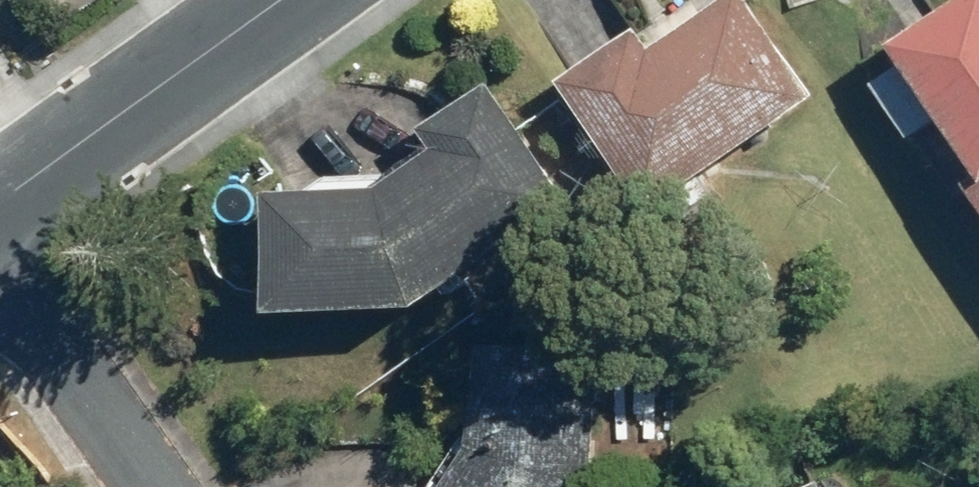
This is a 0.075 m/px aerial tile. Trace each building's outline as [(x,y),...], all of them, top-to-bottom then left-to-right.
[(569,77),(663,209),(826,94),(760,0),(725,0),(698,19),(684,0),(681,0),(569,77)] [(901,39),(978,150),(978,0),(957,0),(901,39)] [(393,182),(277,188),(283,306),(428,299),(579,190),(498,78),(430,127),(443,146),(393,182)] [(478,340),(474,439),(443,486),(605,486),(606,484),(604,346),(478,340)]
